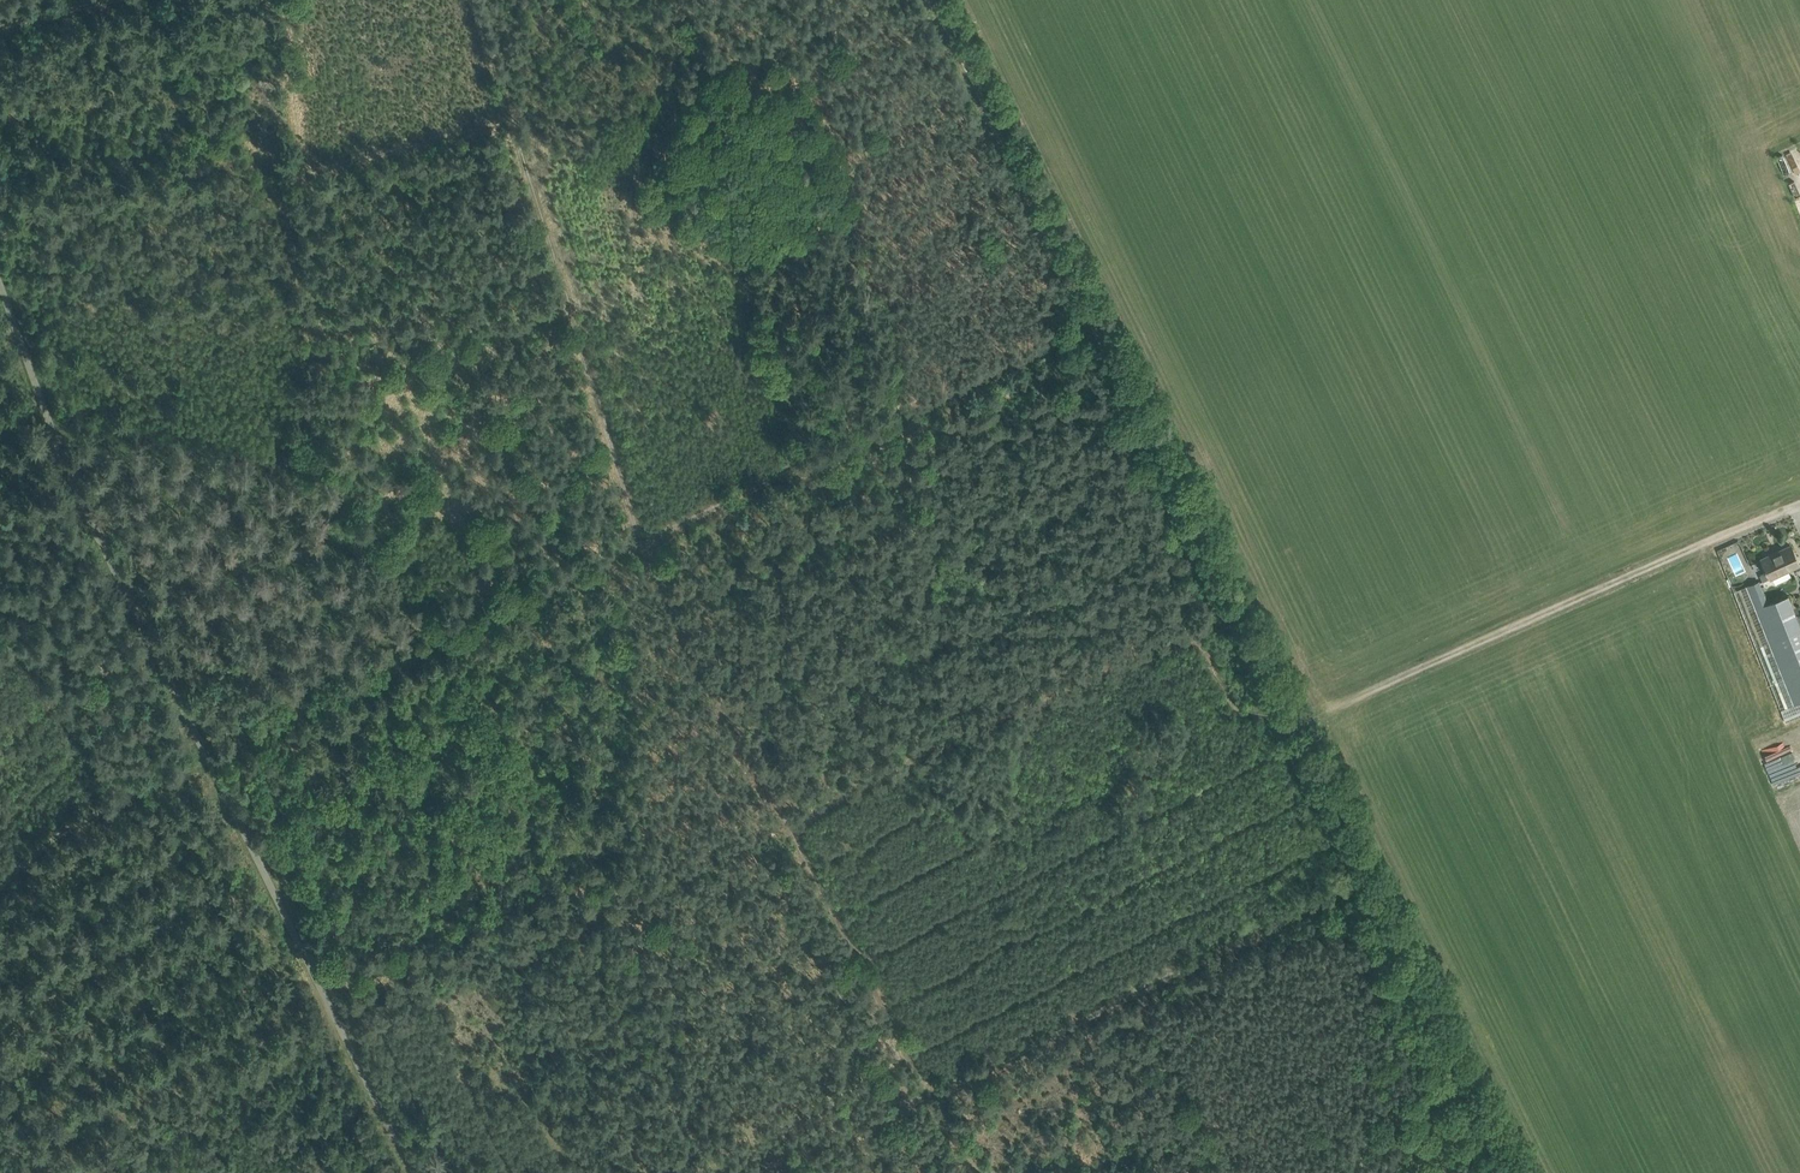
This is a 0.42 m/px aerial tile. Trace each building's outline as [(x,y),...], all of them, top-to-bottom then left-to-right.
[(1796,556),(1791,545),(1762,558),(1766,566),(1764,567),(1770,579),(1799,566),(1799,564),(1796,556)] [(1781,709),(1784,717),(1799,711),(1799,624),(1788,595),(1769,602),(1760,580),(1748,585),(1794,704),(1781,709)]
